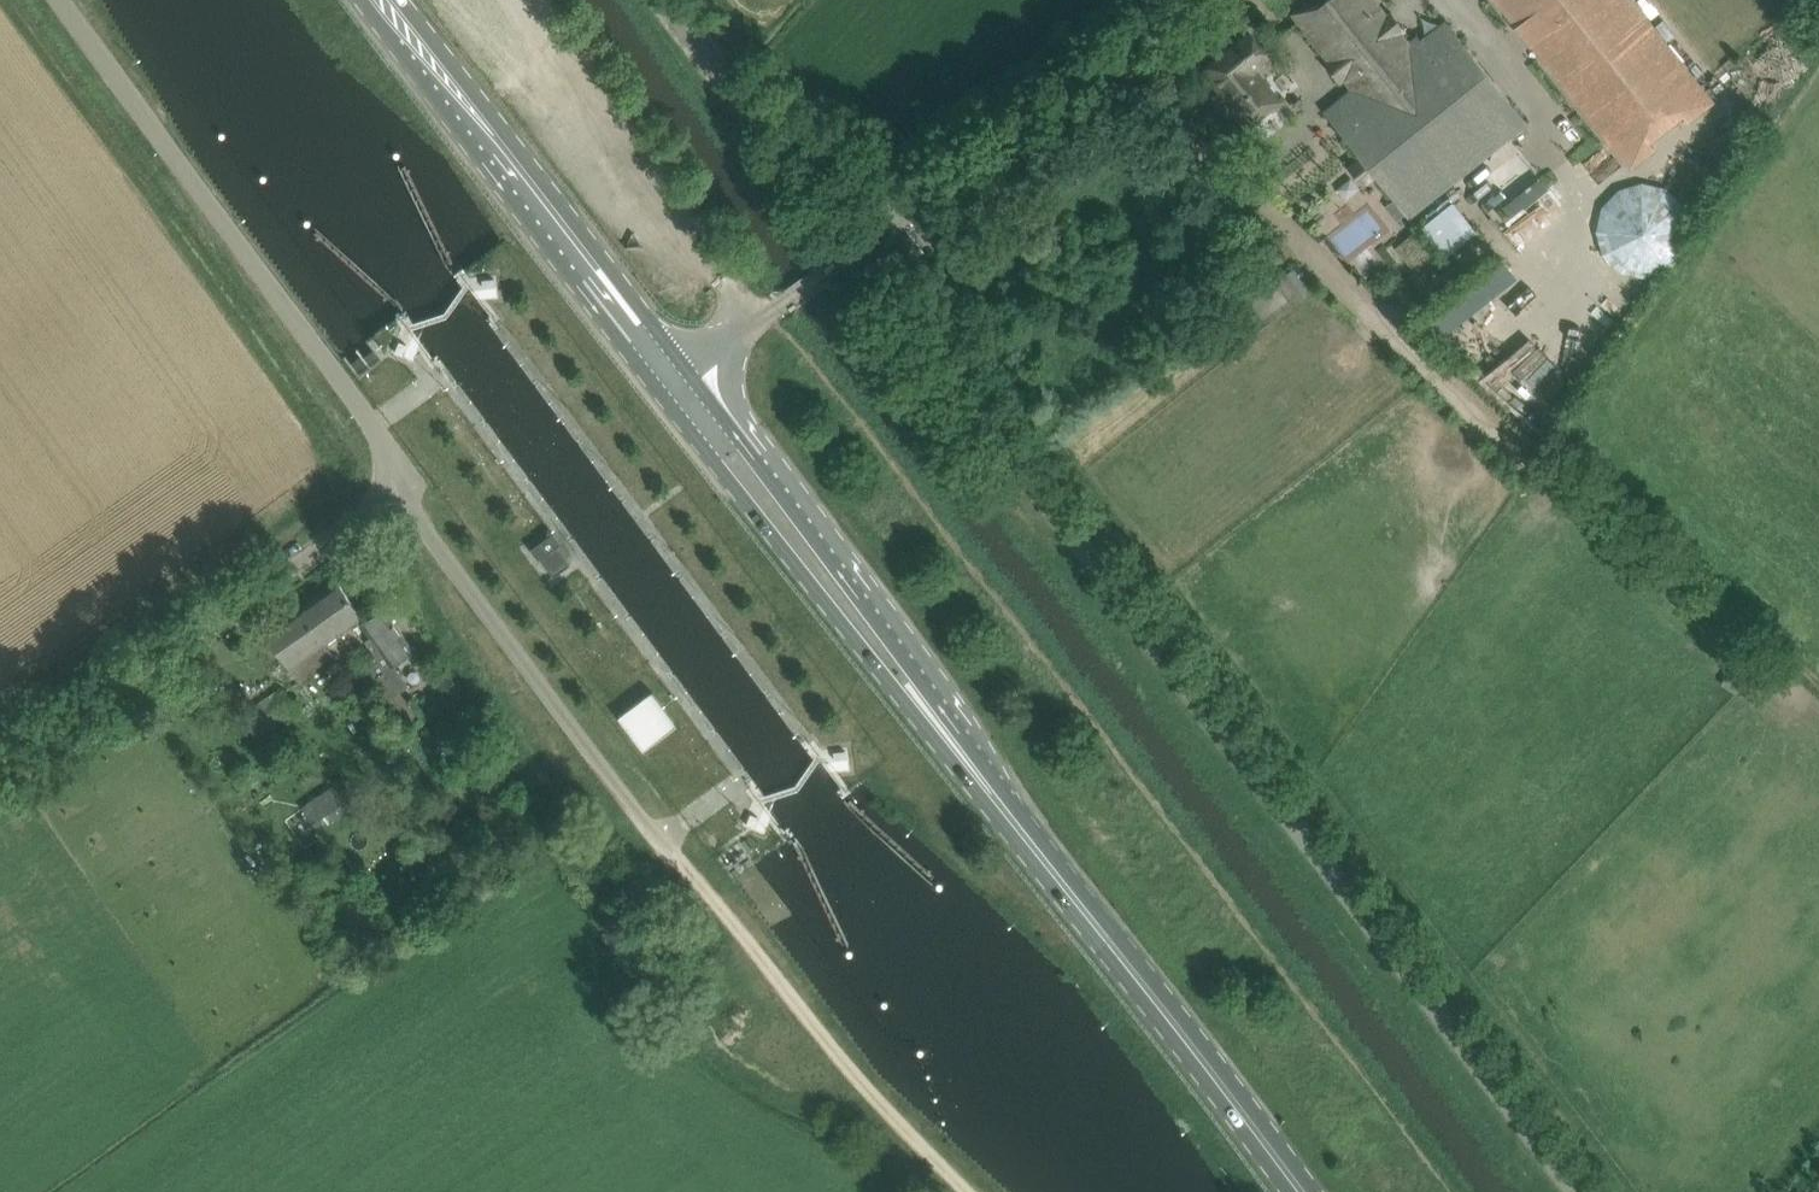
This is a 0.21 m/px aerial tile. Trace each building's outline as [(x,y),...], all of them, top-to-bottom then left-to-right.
[(1528,123),(1448,23),(1414,50),(1375,0),(1310,0),(1293,14),(1299,21),(1310,12),(1370,87),(1327,121),(1406,220),(1528,123)] [(1699,84),(1631,0),(1497,0),(1617,150),(1699,84)] [(1250,32),(1202,70),(1238,114),(1239,113),(1245,122),(1245,123),(1249,128),(1260,119),(1260,118),(1270,110),(1271,111),(1281,102),(1254,69),(1269,57),(1250,32)] [(1502,197),(1515,212),(1546,185),(1533,171),(1502,197)] [(1646,173),(1586,225),(1606,248),(1607,247),(1642,288),(1701,237),(1646,173)] [(1451,200),(1419,223),(1420,225),(1391,246),(1414,278),(1475,233),(1451,200)] [(1291,268),(1275,281),(1292,300),(1307,287),(1291,268)] [(1225,282),(1244,299),(1256,286),(1238,269),(1225,282)] [(553,533),(531,549),(535,555),(537,554),(554,577),(570,565),(566,559),(570,556),(553,533)] [(334,656),(325,643),(362,616),(337,581),(266,631),(301,679),(334,656)] [(415,652),(404,637),(383,608),(362,623),(372,637),(367,641),(378,656),(369,675),(404,723),(418,713),(402,691),(410,685),(395,666),(415,652)] [(280,691),(246,713),(261,735),(294,712),(280,691)] [(677,725),(653,692),(619,717),(644,750),(677,725)] [(324,839),(365,811),(344,780),(302,808),(324,839)]
